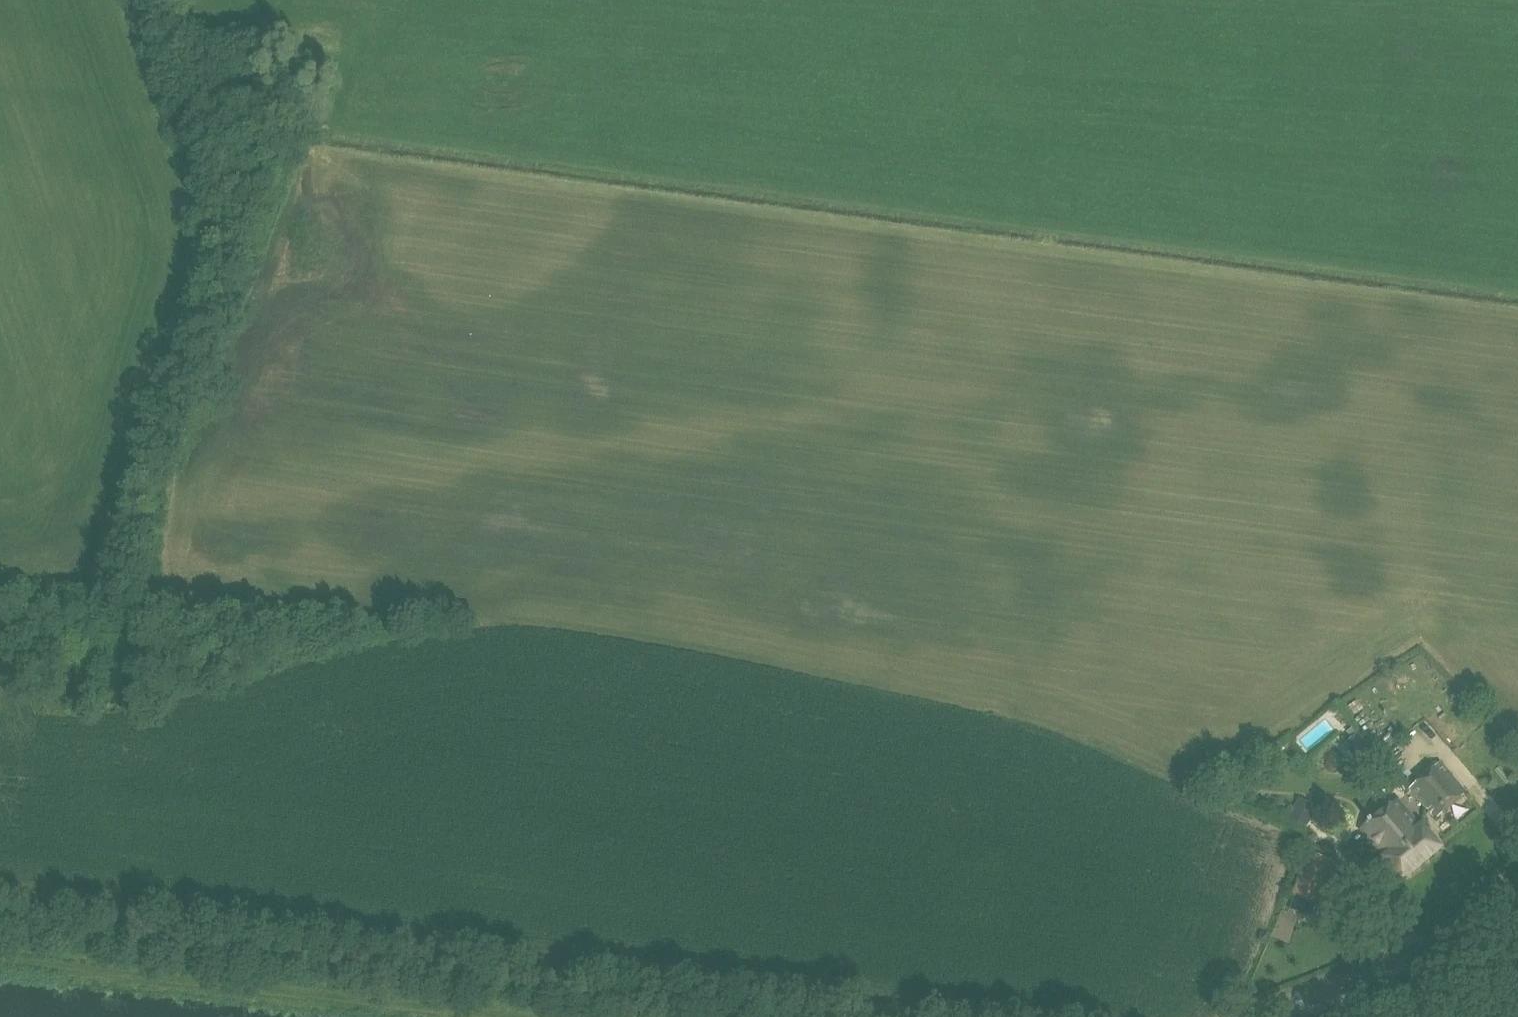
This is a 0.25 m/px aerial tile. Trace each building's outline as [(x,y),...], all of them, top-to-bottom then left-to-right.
[(1347,732),(1351,737),(1357,732),(1352,727),(1347,732)] [(1358,732),(1345,745),(1361,765),(1376,753),(1358,732)] [(1409,787),(1435,819),(1469,792),(1442,760),(1409,787)] [(1442,847),(1422,823),(1420,824),(1397,798),(1361,829),(1384,855),(1382,856),(1392,867),(1403,880),(1442,847)] [(1292,894),(1296,895),(1291,912),(1303,916),(1308,899),(1320,903),(1333,859),(1306,851),(1292,894)]
